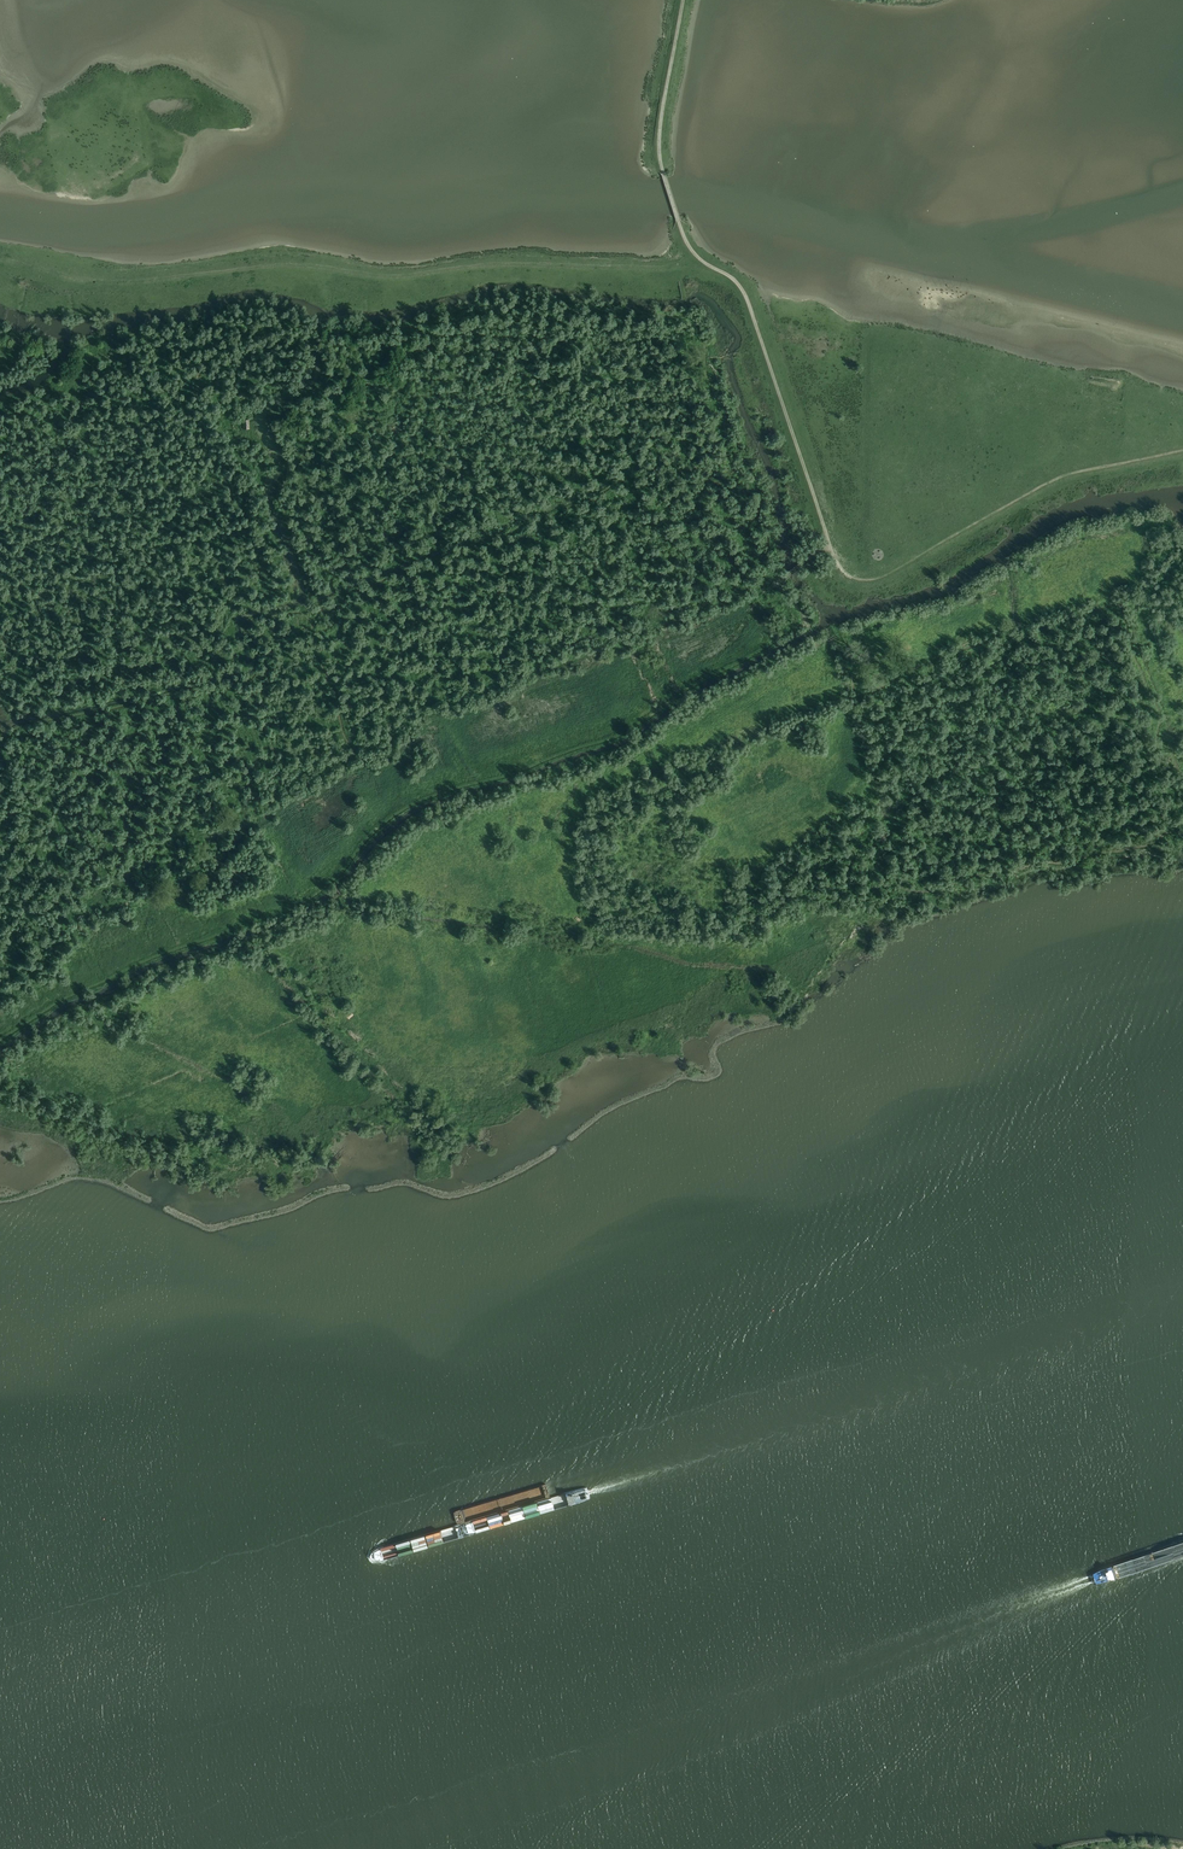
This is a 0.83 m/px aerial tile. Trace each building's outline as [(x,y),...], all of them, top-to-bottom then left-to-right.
[(877,834),(882,841),(888,837),(887,837),(888,836),(887,834),(886,834),(883,830),(877,834)]
